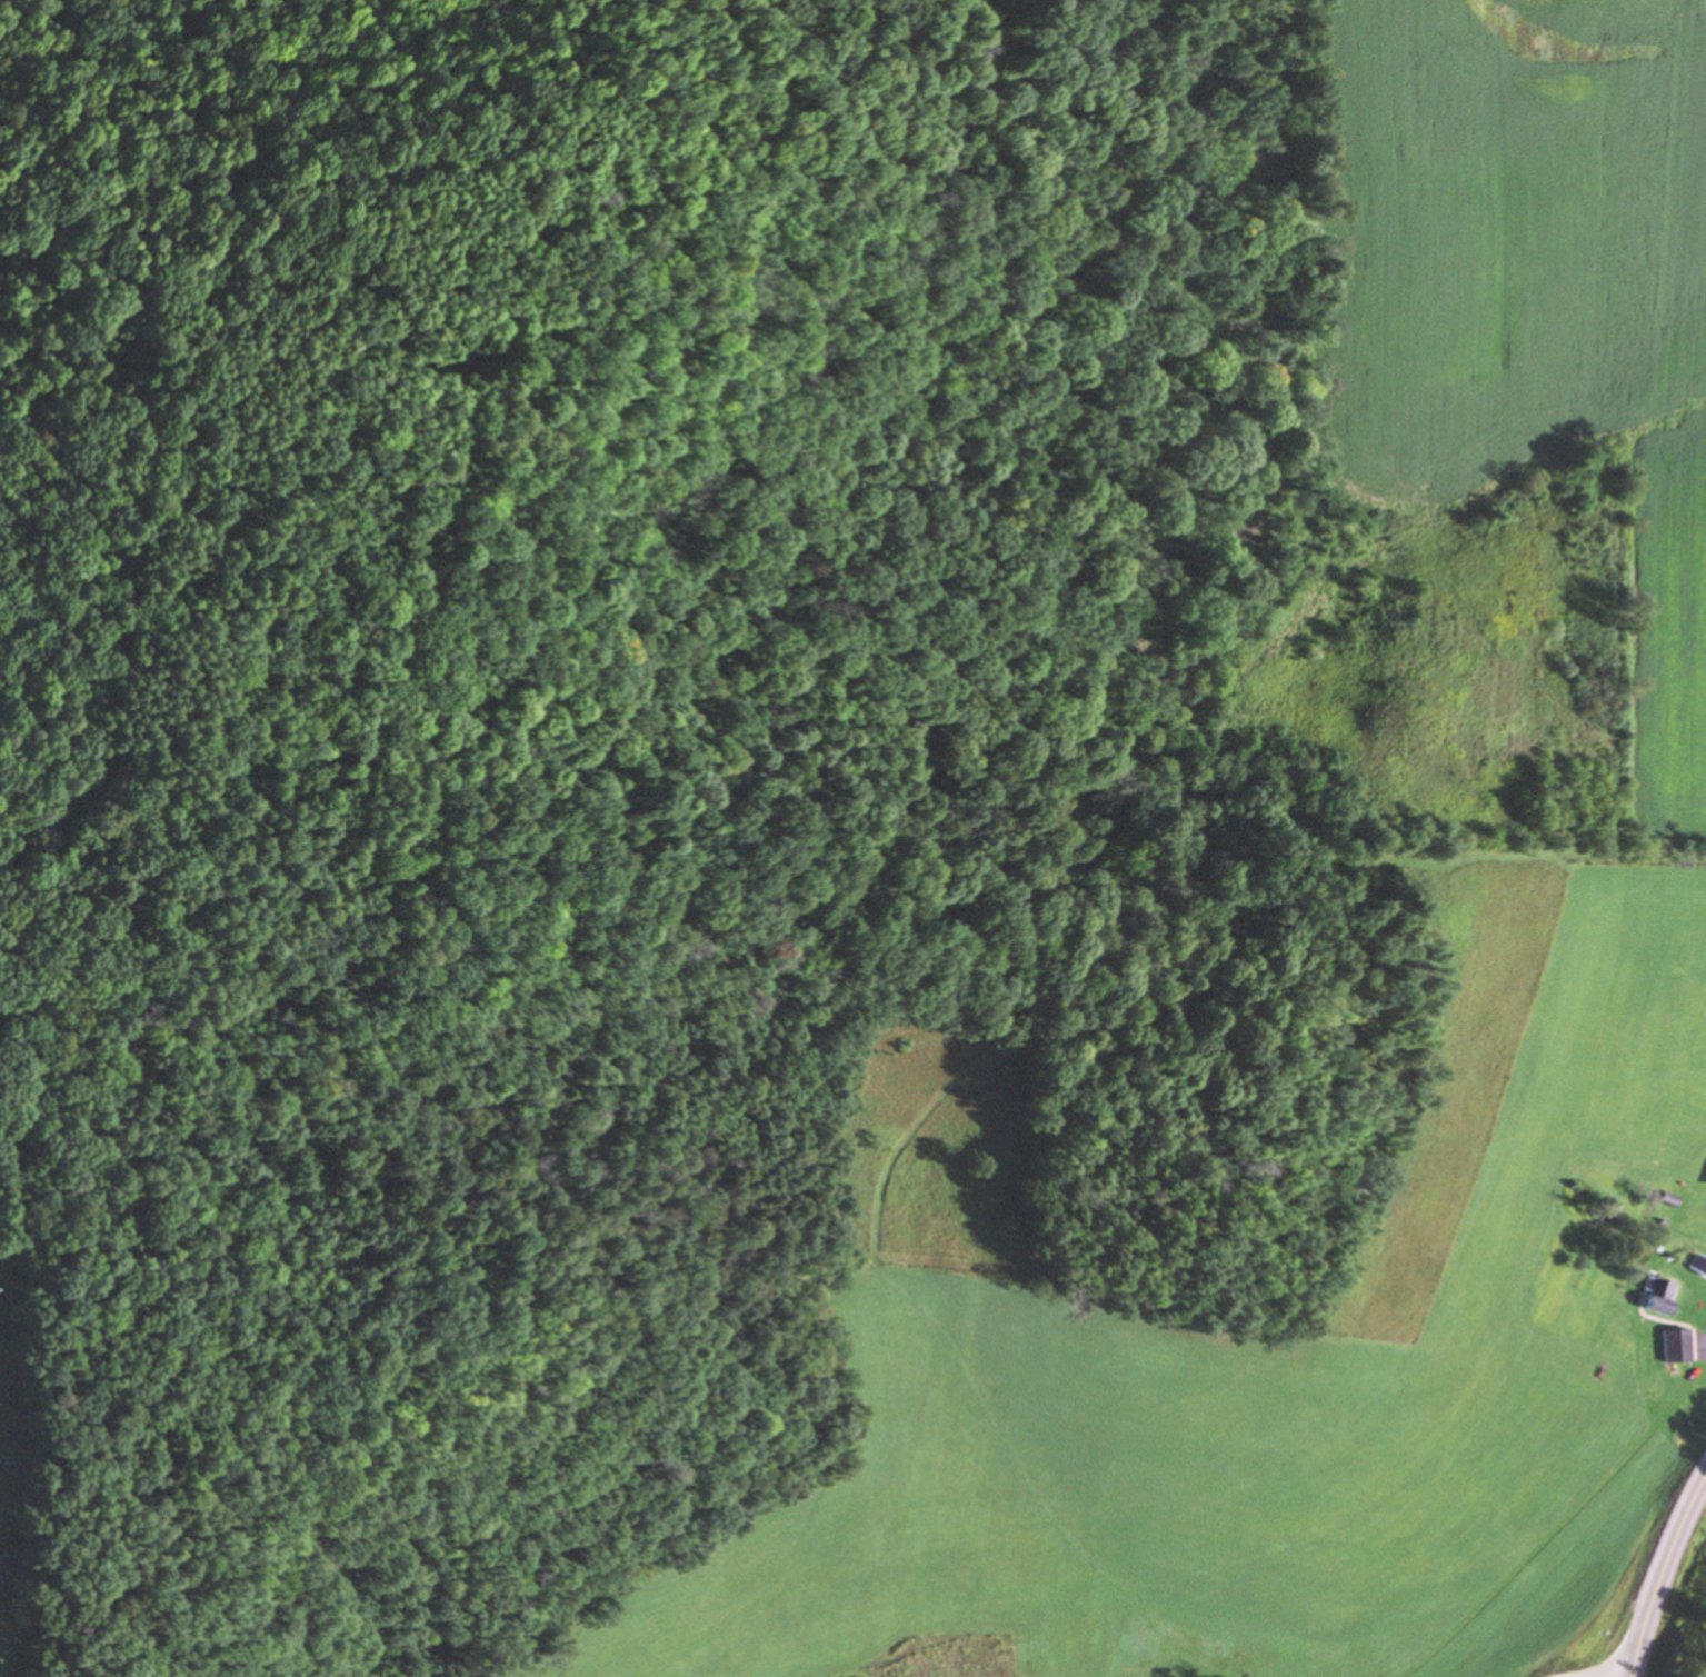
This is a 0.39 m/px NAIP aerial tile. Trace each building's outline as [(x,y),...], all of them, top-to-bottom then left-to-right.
[(1705,1266),(1705,1264),(1693,1256),(1686,1268),(1699,1276),(1705,1266)] [(1637,1309),(1659,1317),(1671,1287),(1649,1278),(1637,1309)] [(1657,1330),(1657,1364),(1684,1364),(1684,1330),(1657,1330)]
